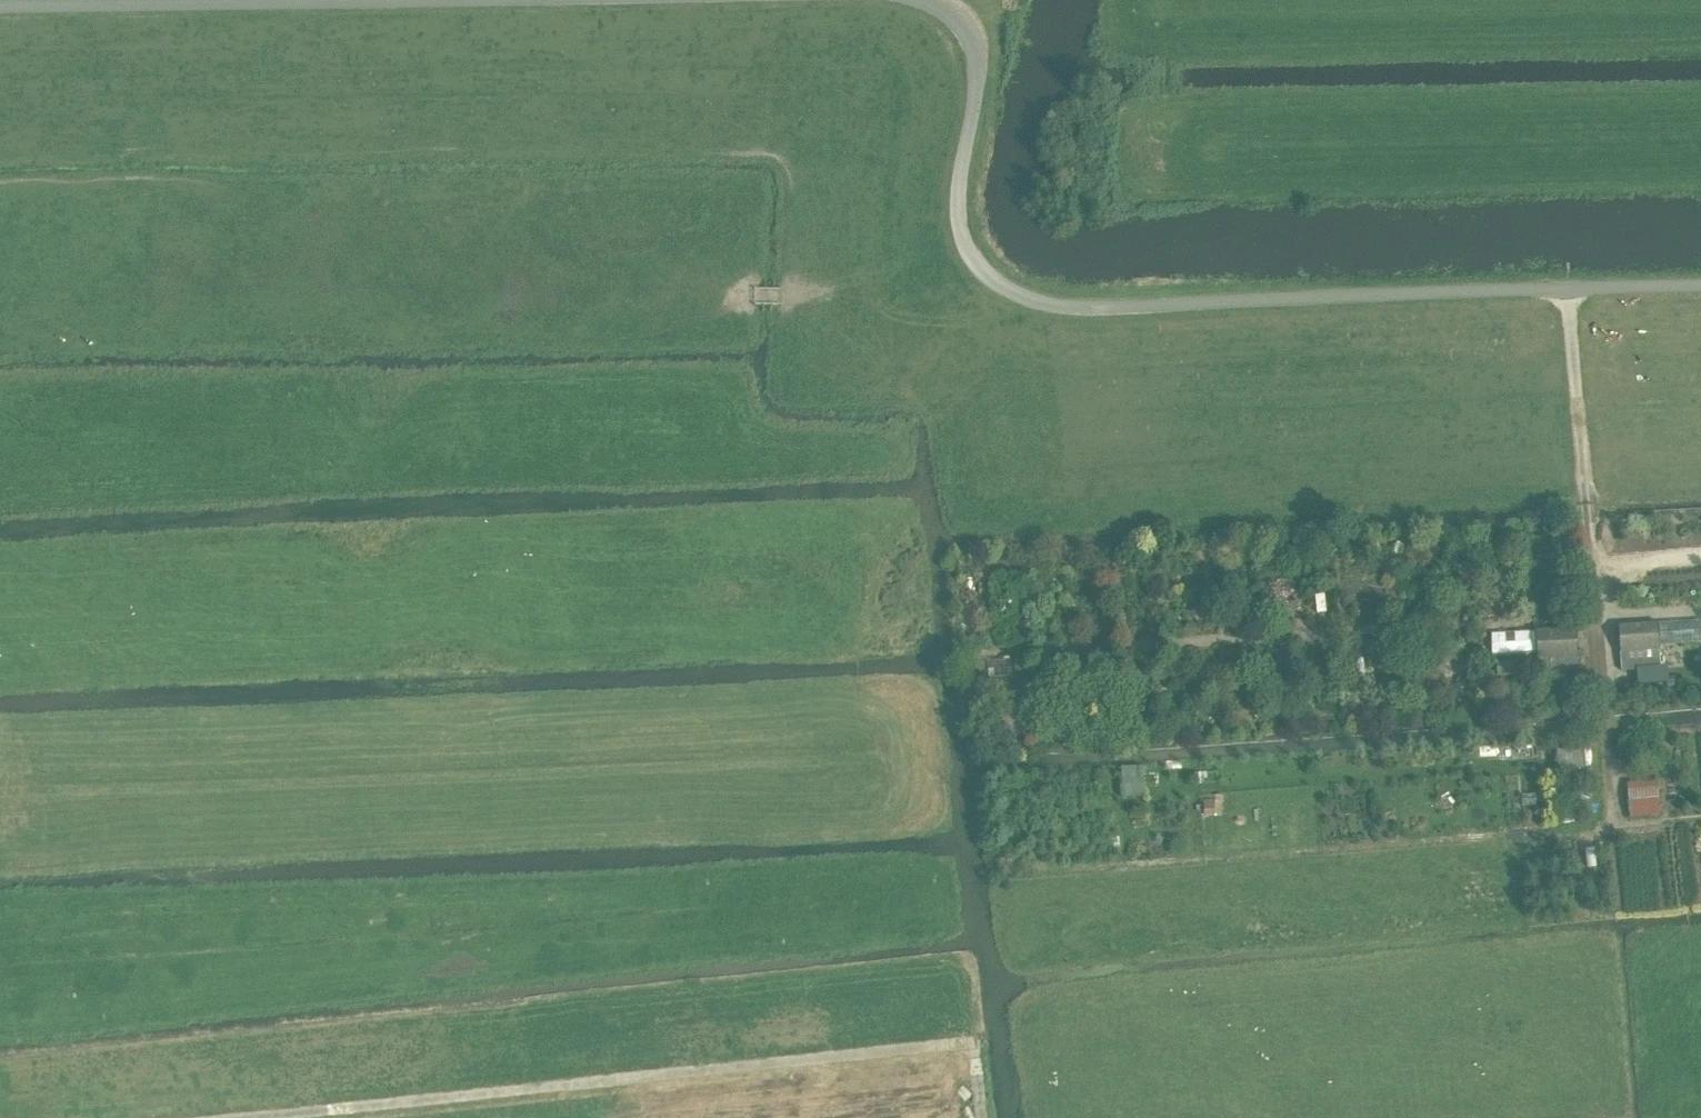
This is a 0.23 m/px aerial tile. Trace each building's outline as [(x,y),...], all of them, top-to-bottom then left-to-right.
[(1547,573),(1539,573),(1539,585),(1547,585),(1547,573)] [(1620,671),(1660,668),(1656,623),(1617,626),(1620,671)] [(1537,675),(1577,673),(1575,629),(1535,631),(1537,675)] [(1497,677),(1516,675),(1515,662),(1496,663),(1497,677)] [(1558,771),(1585,769),(1583,750),(1557,752),(1558,771)] [(1628,801),(1628,817),(1659,816),(1657,782),(1626,783),(1627,796),(1635,796),(1635,801),(1628,801)]
